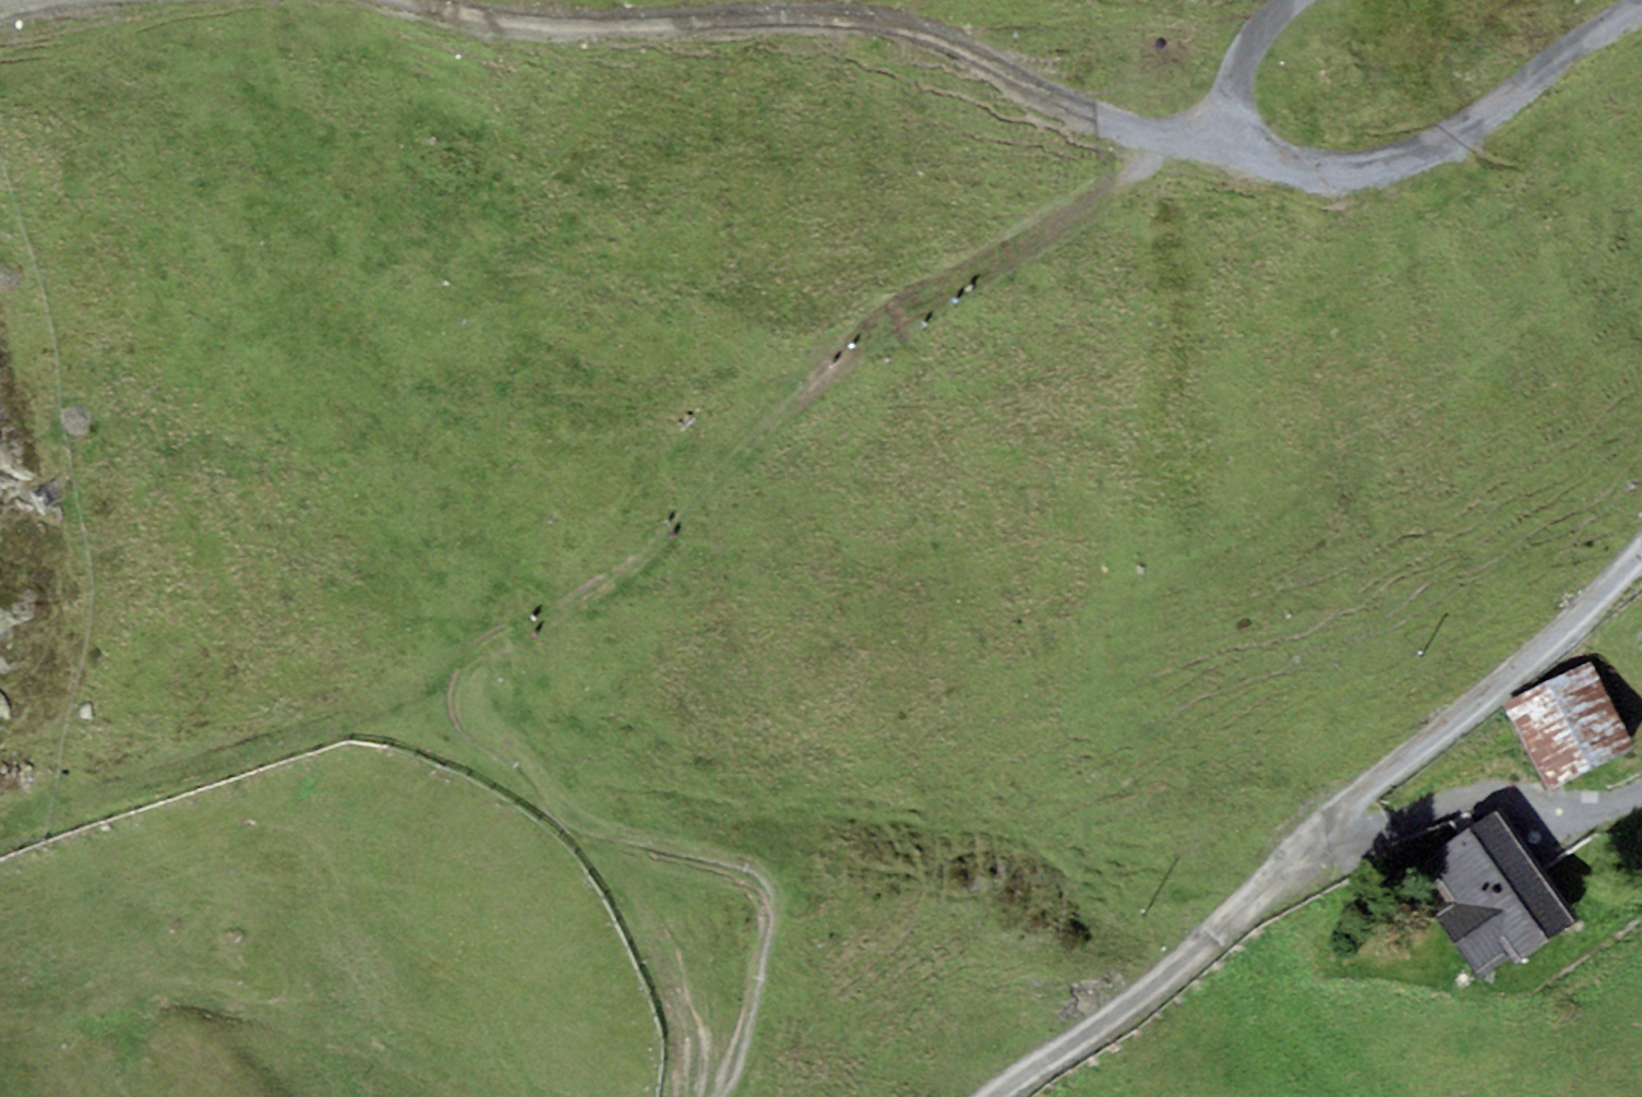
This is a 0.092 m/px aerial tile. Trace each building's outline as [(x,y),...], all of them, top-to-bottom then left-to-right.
[(1550,790),(1635,747),(1590,659),(1505,702),(1550,790)] [(1480,976),(1512,953),(1519,963),(1581,919),(1501,806),(1427,858),(1456,899),(1436,913),(1480,976)]
